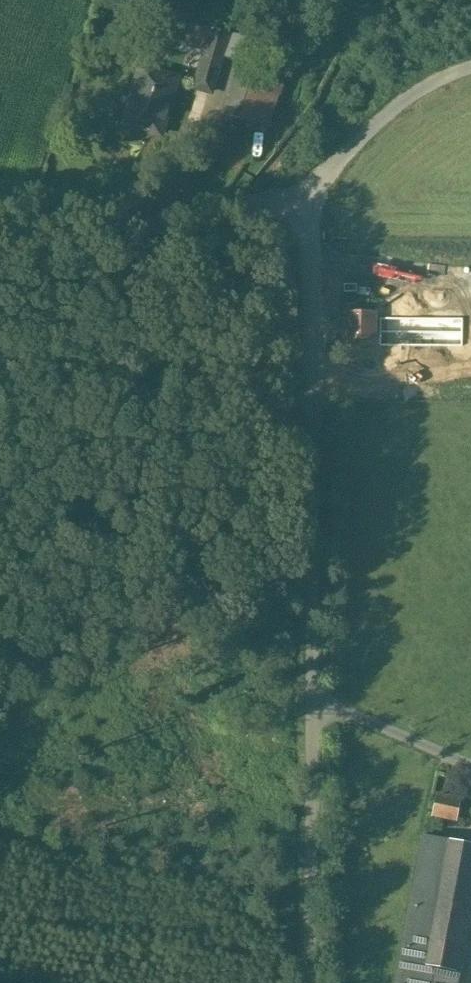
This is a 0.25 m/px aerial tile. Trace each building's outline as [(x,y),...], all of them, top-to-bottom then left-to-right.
[(205,49),(194,88),(210,92),(221,54),(205,49)] [(275,126),(289,80),(243,66),(221,139),(246,147),(254,120),(275,126)] [(176,78),(139,68),(123,124),(159,135),(176,78)] [(349,308),(349,339),(382,339),(383,308),(349,308)] [(458,799),(437,795),(433,815),(454,819),(458,799)] [(423,835),(395,982),(457,982),(470,907),(470,844),(423,835)]
